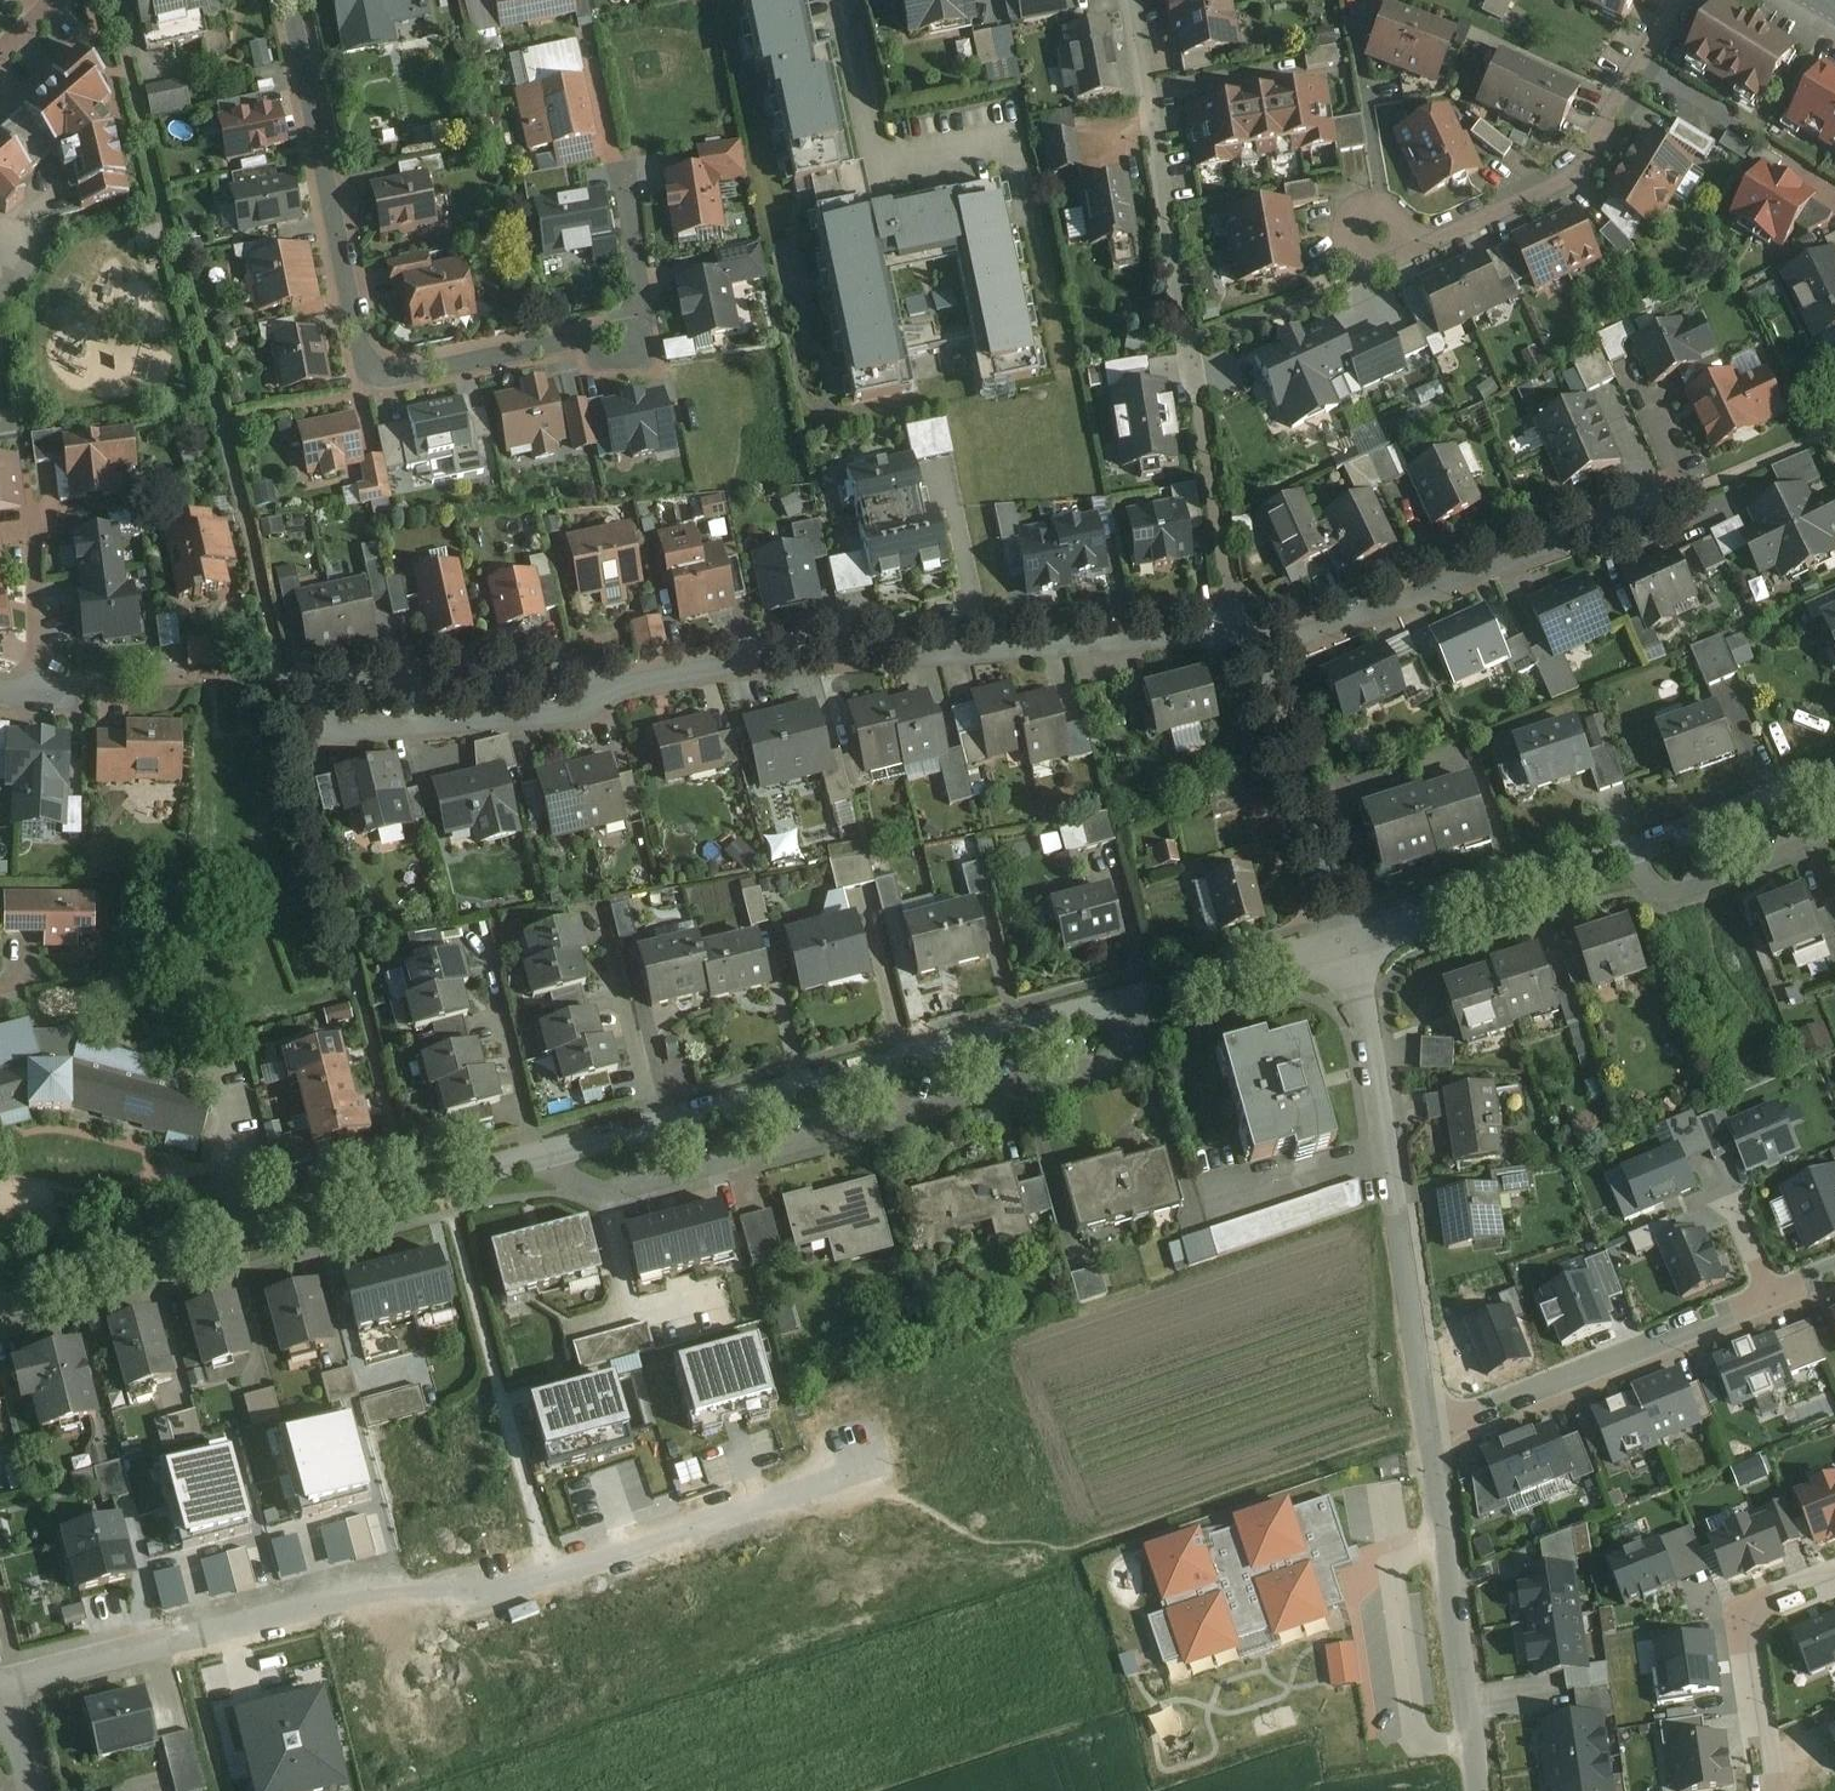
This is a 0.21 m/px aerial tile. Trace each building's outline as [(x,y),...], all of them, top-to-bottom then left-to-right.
[(141,30),(201,15),(197,0),(133,0),(141,30)] [(344,53),(387,44),(384,26),(427,18),(423,0),(333,0),(344,53)] [(464,1),(471,34),(499,28),(493,0),(467,0),(464,1)] [(499,28),(575,13),(573,0),(493,0),(499,28)] [(747,25),(754,59),(757,72),(765,70),(770,94),(774,93),(776,102),(784,136),(789,164),(793,181),(793,183),(813,179),(838,174),(840,174),(821,79),(807,82),(790,0),(742,0),(747,25)] [(807,82),(821,79),(840,174),(838,174),(845,205),(847,205),(850,217),(870,213),(869,211),(872,211),(863,166),(851,168),(827,54),(815,57),(802,0),(790,0),(807,82)] [(909,36),(971,23),(966,0),(901,0),(909,36)] [(1022,24),(1065,16),(1062,0),(1018,0),(1022,24)] [(1169,23),(1229,12),(1227,0),(1165,0),(1169,23)] [(1481,16),(1501,26),(1513,0),(1488,0),(1481,16)] [(1622,25),(1634,0),(1569,0),(1622,25)] [(1750,24),(1719,5),(1686,59),(1760,105),(1794,51),(1764,32),(1766,29),(1752,21),(1750,24)] [(1451,35),(1383,10),(1365,57),(1386,64),(1385,66),(1417,78),(1417,76),(1434,82),(1451,35)] [(1229,12),(1169,23),(1175,57),(1208,52),(1228,48),(1226,37),(1230,31),(1232,31),(1229,12)] [(201,15),(141,30),(146,51),(206,36),(201,15)] [(1106,23),(1063,32),(1067,50),(1058,52),(1065,91),(1074,89),(1076,101),(1119,92),(1106,23)] [(754,59),(747,25),(741,26),(748,60),(754,59)] [(990,32),(972,36),(979,69),(997,65),(990,32)] [(263,39),(249,43),(255,64),(269,60),(263,39)] [(1334,48),(1303,54),(1305,71),(1337,66),(1334,48)] [(80,50),(50,77),(56,84),(22,114),(54,151),(56,149),(61,155),(59,156),(60,161),(59,161),(62,174),(72,172),(80,208),(96,205),(128,197),(111,129),(97,113),(109,103),(94,86),(104,78),(80,50)] [(1208,52),(1179,57),(1182,74),(1211,69),(1208,52)] [(1577,91),(1498,55),(1477,102),(1556,138),(1577,91)] [(1824,70),(1809,60),(1793,85),(1809,94),(1824,70)] [(1824,70),(1809,94),(1790,125),(1834,152),(1834,76),(1824,70)] [(581,79),(517,92),(529,152),(553,147),(590,139),(593,138),(581,79)] [(183,82),(171,85),(177,113),(189,110),(183,82)] [(1324,84),(1184,109),(1194,170),(1231,163),(1231,162),(1240,161),(1241,167),(1255,164),(1254,158),(1275,154),(1276,161),(1291,158),(1290,152),(1298,150),(1299,152),(1333,146),(1335,145),(1331,122),(1324,84)] [(225,119),(263,112),(260,97),(217,105),(223,137),(228,136),(225,119)] [(784,136),(776,102),(770,104),(777,138),(784,136)] [(263,112),(225,119),(228,136),(223,137),(228,161),(255,155),(255,154),(265,152),(264,149),(284,144),(277,109),(263,112)] [(1444,112),(1395,134),(1424,195),(1450,183),(1452,187),(1456,188),(1464,185),(1465,180),(1464,177),(1477,171),(1462,139),(1458,141),(1444,112)] [(22,114),(0,133),(0,138),(30,172),(54,151),(22,114)] [(1360,117),(1331,122),(1335,145),(1333,146),(1335,154),(1366,148),(1360,117)] [(1511,147),(1479,122),(1469,134),(1501,160),(1511,147)] [(1715,144),(1678,122),(1667,138),(1705,161),(1715,144)] [(1527,138),(1513,132),(1508,142),(1523,148),(1527,138)] [(1073,135),(1045,140),(1050,174),(1079,169),(1073,135)] [(1691,165),(1644,137),(1625,168),(1671,197),(1691,165)] [(5,214),(23,198),(13,186),(30,172),(0,138),(0,209),(5,214)] [(590,139),(553,147),(558,171),(558,172),(565,170),(595,165),(590,139)] [(740,142),(704,148),(707,171),(730,167),(731,175),(744,173),(740,142)] [(1781,163),(1755,147),(1747,160),(1763,170),(1764,169),(1774,175),(1781,163)] [(440,157),(397,166),(400,182),(425,177),(425,179),(443,175),(440,157)] [(793,181),(789,164),(782,166),(786,183),(793,181)] [(273,167),(230,176),(234,191),(276,182),(273,167)] [(707,171),(668,177),(671,195),(667,195),(669,210),(673,210),(678,246),(697,243),(696,232),(720,228),(713,182),(731,179),(731,175),(730,167),(707,171)] [(1671,197),(1625,168),(1605,200),(1612,204),(1641,221),(1652,228),(1671,197)] [(1774,175),(1764,169),(1763,170),(1733,217),(1781,248),(1795,225),(1808,233),(1827,223),(1832,215),(1810,201),(1812,199),(1774,175)] [(558,172),(522,178),(528,210),(537,208),(537,207),(570,201),(565,170),(558,172),(558,171),(558,172)] [(838,174),(813,179),(819,211),(845,205),(838,174)] [(425,177),(372,188),(381,234),(396,231),(402,235),(413,233),(417,227),(430,224),(426,203),(429,199),(425,179),(425,177)] [(234,191),(231,192),(240,232),(299,220),(291,179),(276,182),(234,191)] [(1124,180),(1080,187),(1090,245),(1107,242),(1133,238),(1124,180)] [(1313,183),(1282,188),(1285,205),(1286,205),(1286,208),(1317,203),(1313,183)] [(819,211),(813,212),(814,216),(818,233),(823,258),(830,293),(836,321),(843,355),(849,382),(852,399),(853,403),(911,391),(904,357),(971,343),(980,389),(1038,377),(999,187),(943,198),(945,206),(890,217),(888,210),(888,207),(872,211),(869,211),(870,213),(850,217),(847,205),(845,205),(819,211)] [(570,201),(537,207),(537,208),(543,243),(563,239),(565,253),(587,249),(590,248),(592,259),(613,255),(609,231),(606,232),(599,196),(570,201)] [(128,197),(96,205),(99,221),(131,213),(128,197)] [(943,198),(888,210),(890,217),(945,206),(943,198)] [(1641,221),(1612,204),(1603,217),(1610,225),(1628,243),(1641,221)] [(1285,205),(1225,215),(1237,283),(1298,273),(1286,208),(1286,205),(1285,205)] [(1599,261),(1576,211),(1545,225),(1568,276),(1599,261)] [(818,233),(814,216),(807,218),(811,235),(818,233)] [(1545,225),(1514,239),(1532,278),(1537,290),(1568,276),(1545,225)] [(1628,243),(1610,225),(1599,236),(1622,260),(1634,249),(1628,243)] [(1824,241),(1831,254),(1832,254),(1834,259),(1834,236),(1824,241)] [(1133,238),(1107,242),(1112,271),(1138,267),(1133,238)] [(275,240),(232,249),(234,260),(240,264),(247,262),(247,261),(278,254),(275,240)] [(1515,242),(1497,250),(1511,279),(1514,286),(1532,278),(1515,242)] [(760,246),(717,254),(721,274),(723,273),(725,285),(744,282),(743,278),(765,274),(760,246)] [(278,254),(247,261),(247,262),(250,276),(246,282),(249,293),(255,297),(258,312),(316,300),(305,249),(278,254)] [(1511,279),(1497,250),(1482,257),(1496,287),(1511,279)] [(1785,278),(1816,338),(1834,328),(1834,259),(1832,254),(1831,254),(1785,278)] [(425,255),(387,263),(392,288),(405,285),(418,283),(416,275),(429,272),(425,255)] [(1482,257),(1481,255),(1448,270),(1471,320),(1504,305),(1496,287),(1482,257)] [(830,293),(823,258),(816,260),(823,294),(830,293)] [(429,272),(416,275),(418,283),(405,285),(409,304),(408,304),(404,311),(406,323),(413,327),(432,323),(432,324),(435,326),(450,323),(452,320),(450,308),(470,304),(462,266),(429,272)] [(1448,270),(1415,285),(1416,288),(1430,318),(1438,335),(1471,320),(1448,270)] [(721,274),(680,282),(683,298),(680,298),(684,318),(687,317),(692,340),(735,331),(725,285),(723,273),(721,274)] [(1416,288),(1401,295),(1415,326),(1430,318),(1416,288)] [(1430,318),(1415,326),(1416,329),(1423,342),(1438,335),(1430,318)] [(293,320),(257,327),(261,345),(272,343),(271,341),(297,336),(293,320)] [(843,355),(836,321),(829,322),(836,356),(843,355)] [(1630,322),(1597,337),(1610,367),(1626,359),(1622,350),(1624,344),(1637,338),(1630,322)] [(1680,325),(1636,346),(1638,350),(1636,356),(1641,368),(1647,370),(1654,384),(1697,364),(1698,364),(1695,359),(1713,351),(1699,322),(1682,330),(1680,325)] [(1332,324),(1254,359),(1277,409),(1281,407),(1292,429),(1362,396),(1360,391),(1404,370),(1401,362),(1427,350),(1423,342),(1416,329),(1390,340),(1386,331),(1344,350),(1332,324)] [(297,336),(271,341),(272,343),(277,367),(282,371),(287,390),(327,382),(317,332),(297,336)] [(1601,349),(1571,362),(1586,393),(1616,380),(1610,367),(1601,349)] [(1713,351),(1695,359),(1698,364),(1697,364),(1701,372),(1710,370),(1719,366),(1713,351)] [(1732,375),(1687,396),(1713,451),(1758,429),(1757,428),(1784,415),(1764,373),(1737,386),(1732,375)] [(542,382),(522,387),(524,394),(502,399),(506,420),(502,421),(508,451),(509,450),(511,459),(532,454),(534,460),(555,456),(551,441),(561,439),(555,409),(559,403),(553,399),(550,385),(543,387),(542,382)] [(852,399),(849,382),(842,383),(846,401),(852,399)] [(1163,386),(1111,394),(1123,467),(1139,465),(1141,478),(1161,475),(1159,462),(1175,459),(1172,441),(1175,440),(1169,403),(1166,404),(1163,386)] [(656,454),(655,447),(653,439),(671,436),(662,394),(641,399),(641,395),(623,399),(624,402),(605,406),(604,407),(611,442),(614,455),(631,451),(633,458),(656,454)] [(603,399),(586,403),(595,446),(611,442),(604,407),(605,406),(603,399)] [(1590,400),(1536,424),(1563,486),(1618,462),(1590,400)] [(454,401),(407,411),(417,461),(472,449),(464,414),(463,414),(460,402),(454,403),(454,401)] [(586,403),(566,407),(575,450),(595,446),(586,403)] [(351,419),(299,430),(309,474),(323,471),(324,477),(342,473),(340,468),(360,463),(351,419)] [(905,429),(911,457),(912,457),(914,465),(954,456),(946,420),(905,429)] [(64,432),(30,437),(34,465),(66,461),(64,442),(65,442),(64,432)] [(65,442),(64,442),(66,461),(68,476),(71,476),(74,501),(102,498),(99,472),(133,468),(128,434),(65,442)] [(672,443),(671,436),(653,439),(655,447),(672,443)] [(1382,451),(1365,459),(1380,489),(1397,481),(1382,451)] [(1450,451),(1408,471),(1434,525),(1477,505),(1450,451)] [(1807,454),(1771,469),(1785,497),(1803,488),(1820,480),(1807,454)] [(911,457),(846,471),(850,486),(854,505),(857,520),(860,519),(862,525),(858,526),(864,554),(867,566),(871,582),(879,580),(899,576),(920,571),(939,567),(948,565),(935,509),(922,512),(917,493),(920,492),(914,465),(912,457),(911,457)] [(382,459),(365,462),(370,485),(358,487),(361,506),(390,500),(382,459)] [(1365,459),(1342,469),(1357,500),(1380,489),(1365,459)] [(0,463),(0,511),(20,508),(14,461),(0,463)] [(1194,485),(1170,489),(1173,508),(1180,507),(1184,530),(1201,528),(1194,485)] [(854,505),(850,486),(840,488),(844,507),(854,505)] [(1751,514),(1758,529),(1746,535),(1742,537),(1748,549),(1760,574),(1777,566),(1783,578),(1795,572),(1796,575),(1824,561),(1823,559),(1834,553),(1829,540),(1834,537),(1834,512),(1827,495),(1810,503),(1803,488),(1785,497),(1751,514)] [(721,493),(699,497),(703,518),(725,514),(721,493)] [(1299,494),(1258,513),(1285,572),(1325,553),(1314,528),(1299,494)] [(1368,503),(1314,528),(1325,553),(1341,546),(1350,565),(1390,547),(1368,503)] [(1013,506),(994,507),(1001,543),(1020,539),(1014,509),(1013,506)] [(1173,508),(1128,515),(1135,559),(1151,556),(1153,567),(1173,564),(1172,560),(1188,557),(1184,530),(1180,507),(1173,508)] [(140,511),(106,515),(108,531),(118,529),(119,540),(143,537),(140,511)] [(209,516),(162,527),(167,549),(173,552),(177,570),(172,571),(178,599),(193,596),(193,597),(199,596),(199,594),(228,587),(223,565),(234,563),(227,534),(222,536),(213,530),(209,516)] [(1094,519),(1054,527),(1056,537),(1057,537),(1065,577),(1066,577),(1104,569),(1094,519)] [(1738,519),(1710,533),(1713,538),(1724,560),(1748,549),(1742,537),(1746,535),(1738,519)] [(818,522),(791,528),(795,550),(804,548),(807,563),(826,559),(818,522)] [(108,531),(72,535),(74,548),(73,548),(76,566),(78,579),(86,578),(86,577),(123,572),(119,540),(118,529),(108,531)] [(626,530),(569,542),(579,587),(600,582),(602,589),(598,590),(602,607),(626,602),(623,585),(637,582),(626,530)] [(691,531),(660,538),(668,576),(673,575),(682,617),(730,606),(728,600),(720,562),(718,550),(696,555),(691,531)] [(1056,537),(1018,545),(1028,595),(1068,587),(1066,577),(1065,577),(1057,537),(1056,537)] [(1713,538),(1692,547),(1705,573),(1726,564),(1724,560),(1713,538)] [(795,550),(756,559),(756,561),(760,560),(766,589),(763,589),(767,611),(787,607),(786,603),(814,597),(807,563),(804,548),(795,550)] [(864,554),(829,561),(831,573),(867,566),(864,554)] [(1675,555),(1624,578),(1642,618),(1645,617),(1651,629),(1652,629),(1671,620),(1666,608),(1694,596),(1675,555)] [(736,559),(720,562),(728,600),(745,597),(736,559)] [(380,561),(364,564),(371,595),(387,591),(384,582),(380,561)] [(455,566),(416,575),(430,638),(469,629),(455,566)] [(939,567),(920,571),(922,581),(941,577),(939,567)] [(123,572),(86,577),(86,578),(88,592),(125,588),(123,572)] [(533,574),(490,583),(499,626),(542,617),(541,612),(534,581),(533,574)] [(899,576),(879,580),(881,590),(901,585),(899,576)] [(401,578),(384,582),(387,591),(392,615),(408,612),(401,578)] [(552,578),(534,581),(541,612),(559,608),(552,578)] [(297,579),(278,583),(285,613),(299,610),(296,597),(301,596),(297,579)] [(1586,580),(1530,605),(1548,645),(1554,658),(1562,654),(1561,652),(1584,641),(1585,644),(1610,632),(1586,580)] [(363,582),(329,590),(341,644),(374,637),(363,582)] [(125,588),(88,592),(89,600),(77,602),(82,641),(103,638),(103,644),(125,641),(123,627),(138,626),(133,587),(125,588)] [(301,596),(296,597),(299,610),(308,652),(341,644),(329,590),(301,596)] [(1694,596),(1666,608),(1671,620),(1652,629),(1655,636),(1678,625),(1680,628),(1697,621),(1699,607),(1694,596)] [(1484,610),(1433,634),(1456,685),(1505,663),(1506,662),(1501,647),(1484,610)] [(1823,620),(1834,646),(1834,615),(1823,620)] [(1651,629),(1645,617),(1642,618),(1628,624),(1643,656),(1660,648),(1655,636),(1652,629),(1651,629)] [(660,618),(630,624),(637,654),(666,648),(660,618)] [(1523,637),(1501,647),(1506,662),(1505,663),(1512,679),(1536,667),(1530,653),(1523,637)] [(1721,637),(1690,650),(1706,688),(1737,675),(1721,637)] [(221,640),(187,641),(188,667),(222,666),(221,640)] [(1554,658),(1548,645),(1530,653),(1536,667),(1545,687),(1571,675),(1562,654),(1554,658)] [(1379,647),(1322,675),(1343,719),(1399,692),(1401,692),(1392,674),(1379,647)] [(1418,661),(1392,674),(1401,692),(1399,692),(1406,705),(1433,692),(1418,661)] [(1202,673),(1142,690),(1155,736),(1215,720),(1202,673)] [(1100,686),(1076,692),(1084,722),(1084,723),(1108,717),(1100,686)] [(1010,688),(972,697),(980,731),(986,754),(988,754),(1022,745),(1023,747),(1024,747),(1028,764),(1029,763),(1010,688)] [(1052,695),(1015,704),(1011,688),(1010,688),(1029,763),(1031,763),(1030,761),(1065,752),(1066,752),(1060,728),(1052,695)] [(888,706),(887,706),(901,762),(902,765),(944,754),(935,718),(931,719),(925,696),(888,706)] [(886,699),(849,708),(859,747),(862,746),(864,752),(868,771),(901,762),(887,706),(888,706),(886,699)] [(812,705),(746,722),(759,774),(782,768),(786,782),(821,773),(829,771),(825,755),(812,705)] [(1717,710),(1658,731),(1675,778),(1699,769),(1698,767),(1732,755),(1732,757),(1734,756),(1717,710)] [(706,720),(655,733),(667,782),(719,768),(711,738),(706,720)] [(1084,722),(1060,728),(1066,752),(1065,752),(1067,761),(1093,755),(1084,723),(1084,722)] [(180,726),(127,725),(127,724),(126,724),(126,725),(127,725),(127,734),(97,734),(97,735),(97,783),(96,783),(96,785),(98,785),(98,783),(128,784),(128,785),(129,785),(129,784),(128,784),(128,782),(156,783),(156,781),(179,782),(179,783),(180,783),(180,782),(179,782),(180,726),(181,726),(181,725),(180,725),(180,726)] [(1577,726),(1516,745),(1522,763),(1532,792),(1535,791),(1590,773),(1592,772),(1586,754),(1577,726)] [(980,731),(957,737),(962,757),(965,769),(990,763),(988,754),(986,754),(980,731)] [(732,733),(711,738),(719,768),(740,763),(732,733)] [(51,736),(30,736),(9,735),(8,778),(17,779),(15,825),(62,827),(64,781),(66,781),(68,738),(51,737),(51,736)] [(508,737),(474,745),(476,776),(501,770),(502,772),(515,769),(508,737)] [(1611,746),(1586,754),(1592,772),(1590,773),(1597,794),(1625,784),(1611,746)] [(839,752),(825,755),(829,771),(821,773),(830,807),(853,801),(850,791),(841,758),(839,752)] [(864,752),(841,758),(850,791),(872,785),(868,771),(864,752)] [(962,757),(938,763),(948,806),(973,800),(965,769),(962,757)] [(393,760),(337,774),(346,810),(363,806),(368,828),(360,830),(362,835),(369,834),(370,835),(408,824),(401,794),(393,760)] [(608,761),(573,770),(587,829),(623,820),(623,819),(613,779),(608,761)] [(1522,763),(1499,771),(1508,800),(1518,805),(1530,800),(1535,791),(1532,792),(1522,763)] [(476,776),(437,786),(449,834),(474,828),(478,844),(517,834),(502,772),(501,770),(476,776)] [(573,770),(537,778),(538,783),(547,818),(552,838),(587,829),(573,770)] [(631,775),(613,779),(623,819),(640,815),(631,775)] [(332,777),(315,781),(323,812),(339,808),(332,777)] [(1241,778),(1211,785),(1215,801),(1245,794),(1241,778)] [(1471,781),(1423,796),(1421,791),(1421,792),(1441,856),(1465,849),(1464,844),(1488,836),(1471,781)] [(538,783),(520,788),(529,823),(547,818),(538,783)] [(416,790),(401,794),(408,824),(424,820),(416,790)] [(1421,792),(1365,809),(1371,827),(1368,827),(1382,870),(1396,866),(1396,868),(1439,854),(1440,857),(1441,856),(1421,792)] [(1215,801),(1210,803),(1214,819),(1249,810),(1245,794),(1215,801)] [(1108,813),(1056,822),(1065,855),(1115,842),(1108,813)] [(401,829),(377,834),(379,844),(403,840),(401,829)] [(793,830),(765,839),(772,862),(800,854),(793,830)] [(1172,843),(1146,849),(1151,869),(1177,862),(1172,843)] [(867,855),(829,862),(836,893),(874,884),(874,882),(867,855)] [(980,863),(960,868),(969,899),(988,894),(980,863)] [(1248,870),(1207,880),(1220,928),(1220,930),(1261,919),(1248,870)] [(893,877),(874,882),(874,884),(882,915),(901,910),(901,907),(893,877)] [(1207,880),(1194,884),(1207,931),(1220,928),(1207,880)] [(752,881),(739,884),(741,893),(755,890),(752,881)] [(741,893),(741,894),(750,928),(767,924),(759,889),(755,890),(741,893)] [(1107,890),(1050,906),(1062,953),(1120,937),(1107,890)] [(1785,897),(1771,903),(1772,904),(1754,911),(1773,959),(1821,940),(1823,940),(1814,916),(1804,891),(1786,898),(1785,897)] [(36,897),(4,897),(4,934),(36,934),(36,897)] [(93,897),(36,897),(36,934),(44,934),(44,941),(49,946),(71,946),(76,941),(76,934),(92,934),(93,897)] [(931,898),(901,907),(901,910),(905,923),(903,924),(916,976),(951,967),(937,915),(936,915),(931,898)] [(1825,905),(1827,911),(1834,930),(1834,901),(1825,905)] [(627,903),(610,907),(618,940),(635,936),(627,903)] [(972,905),(937,915),(951,967),(986,958),(972,905)] [(565,908),(534,913),(540,932),(570,924),(565,908)] [(1827,911),(1814,916),(1823,940),(1821,940),(1824,947),(1834,943),(1834,930),(1827,911)] [(852,920),(786,938),(800,992),(866,975),(852,920)] [(540,932),(524,937),(532,966),(524,968),(532,999),(549,994),(579,987),(584,985),(576,955),(585,953),(576,922),(570,924),(540,932)] [(1628,924),(1578,940),(1584,959),(1593,987),(1612,980),(1616,992),(1620,991),(1618,983),(1645,975),(1628,924)] [(437,930),(406,936),(411,954),(442,946),(437,930)] [(698,951),(697,951),(708,994),(707,994),(709,1001),(768,986),(756,937),(698,951)] [(695,939),(636,953),(650,1008),(707,994),(708,994),(697,951),(698,951),(695,939)] [(1824,947),(1828,958),(1834,955),(1834,943),(1824,947)] [(1539,953),(1492,967),(1494,972),(1511,1026),(1557,1011),(1539,953)] [(459,954),(406,968),(414,997),(414,998),(458,986),(459,987),(467,984),(459,954)] [(1584,959),(1565,965),(1571,986),(1573,993),(1575,993),(1593,987),(1584,959)] [(1494,972),(1447,987),(1466,1044),(1513,1030),(1511,1026),(1494,972)] [(458,986),(414,998),(414,997),(406,999),(414,1030),(431,1026),(462,1017),(466,1016),(459,987),(458,986)] [(1571,986),(1555,992),(1568,1031),(1585,1025),(1575,993),(1573,993),(1571,986)] [(579,987),(549,994),(553,1009),(583,1000),(579,987)] [(583,1000),(553,1009),(557,1022),(587,1014),(583,1000)] [(557,1022),(539,1027),(548,1058),(556,1056),(564,1085),(577,1081),(606,1074),(616,1071),(608,1040),(600,1042),(592,1013),(587,1014),(557,1022)] [(462,1017),(431,1026),(435,1040),(465,1032),(462,1017)] [(0,1029),(0,1112),(28,1105),(28,1110),(70,1110),(70,1104),(103,1113),(101,1118),(124,1124),(125,1118),(144,1123),(143,1129),(165,1135),(167,1129),(201,1138),(210,1103),(176,1094),(178,1084),(145,1076),(149,1059),(77,1041),(77,1045),(63,1045),(56,1038),(55,1033),(33,1034),(29,1021),(0,1029)] [(1803,1059),(1834,1046),(1823,1021),(1792,1034),(1803,1059)] [(465,1032),(435,1040),(439,1054),(469,1046),(465,1032)] [(1262,1039),(1218,1052),(1251,1162),(1291,1151),(1293,1158),(1333,1146),(1303,1036),(1264,1047),(1262,1039)] [(321,1038),(303,1042),(304,1048),(281,1053),(288,1082),(295,1081),(295,1080),(345,1067),(339,1039),(323,1043),(321,1038)] [(1454,1042),(1421,1040),(1420,1070),(1452,1072),(1454,1042)] [(439,1054),(422,1059),(430,1089),(438,1087),(446,1116),(460,1113),(488,1105),(498,1102),(490,1072),(482,1074),(474,1044),(469,1046),(439,1054)] [(345,1067),(295,1080),(295,1081),(304,1117),(355,1105),(355,1104),(345,1067)] [(606,1074),(577,1081),(581,1095),(609,1088),(606,1074)] [(1452,1095),(1425,1099),(1428,1123),(1450,1120),(1447,1102),(1453,1101),(1452,1095)] [(1453,1101),(1447,1102),(1450,1120),(1451,1127),(1455,1154),(1466,1153),(1467,1161),(1501,1157),(1497,1130),(1501,1130),(1500,1123),(1492,1123),(1490,1095),(1453,1101)] [(355,1105),(304,1117),(308,1131),(311,1146),(313,1145),(335,1140),(336,1145),(355,1140),(354,1135),(369,1131),(362,1102),(355,1104),(355,1105)] [(488,1105),(460,1113),(464,1127),(492,1119),(488,1105)] [(1778,1117),(1734,1134),(1748,1171),(1792,1155),(1778,1117)] [(308,1131),(295,1134),(302,1164),(317,1160),(313,1145),(311,1146),(308,1131)] [(295,1134),(281,1137),(288,1167),(302,1164),(295,1134)] [(281,1137),(266,1141),(274,1171),(288,1167),(281,1137)] [(1678,1148),(1623,1171),(1624,1174),(1624,1173),(1641,1214),(1654,1208),(1652,1204),(1661,1201),(1663,1204),(1696,1191),(1678,1148)] [(1120,1158),(1059,1175),(1076,1235),(1129,1220),(1130,1224),(1152,1218),(1150,1211),(1175,1204),(1177,1211),(1179,1210),(1163,1153),(1121,1165),(1120,1158)] [(1526,1169),(1490,1175),(1492,1188),(1494,1188),(1496,1198),(1530,1193),(1526,1169)] [(1001,1171),(912,1194),(928,1253),(959,1245),(953,1224),(975,1218),(976,1222),(994,1218),(1000,1243),(1027,1235),(1023,1220),(1014,1188),(1006,1190),(1001,1171)] [(1788,1195),(1809,1249),(1834,1239),(1834,1179),(1834,1177),(1788,1195)] [(1043,1180),(1014,1188),(1023,1220),(1052,1212),(1043,1180)] [(1360,1180),(1208,1232),(1216,1259),(1364,1209),(1360,1180)] [(871,1185),(808,1201),(807,1197),(785,1203),(797,1247),(829,1238),(835,1262),(888,1248),(871,1185)] [(1492,1188),(1442,1196),(1446,1226),(1444,1226),(1447,1249),(1471,1246),(1470,1240),(1501,1236),(1496,1198),(1494,1188),(1492,1188)] [(719,1205),(623,1231),(637,1282),(733,1257),(719,1205)] [(769,1212),(739,1220),(750,1260),(766,1255),(763,1246),(778,1242),(769,1212)] [(586,1220),(489,1245),(503,1297),(600,1272),(586,1220)] [(1208,1232),(1180,1241),(1188,1268),(1216,1259),(1208,1232)] [(1700,1236),(1662,1251),(1681,1299),(1718,1284),(1700,1236)] [(436,1253),(341,1279),(355,1333),(450,1307),(436,1253)] [(1587,1263),(1592,1275),(1603,1304),(1623,1296),(1607,1255),(1587,1263)] [(1099,1269),(1069,1277),(1078,1306),(1106,1296),(1099,1269)] [(1562,1347),(1612,1328),(1603,1304),(1592,1275),(1542,1295),(1549,1312),(1542,1314),(1548,1331),(1555,1328),(1562,1347)] [(313,1287),(269,1300),(284,1354),(328,1342),(313,1287)] [(232,1301),(188,1313),(203,1368),(247,1356),(232,1301)] [(153,1314),(108,1327),(109,1328),(109,1327),(126,1389),(126,1390),(126,1391),(152,1383),(171,1378),(171,1377),(170,1377),(153,1316),(153,1315),(153,1314)] [(646,1323),(631,1328),(638,1356),(654,1351),(646,1323)] [(631,1328),(572,1344),(580,1372),(638,1356),(631,1328)] [(1813,1331),(1777,1346),(1789,1377),(1826,1363),(1813,1331)] [(757,1339),(673,1362),(692,1432),(776,1409),(757,1339)] [(1737,1354),(1715,1363),(1733,1409),(1755,1400),(1756,1402),(1773,1396),(1772,1393),(1792,1385),(1789,1377),(1777,1346),(1774,1339),(1751,1348),(1737,1354)] [(77,1345),(23,1359),(24,1362),(12,1365),(21,1401),(33,1398),(41,1430),(95,1416),(87,1384),(88,1384),(85,1370),(83,1370),(77,1345)] [(350,1369),(320,1377),(328,1405),(358,1397),(350,1369)] [(1685,1390),(1679,1374),(1634,1392),(1636,1397),(1654,1442),(1699,1424),(1685,1390)] [(566,1455),(569,1465),(612,1453),(610,1442),(628,1438),(613,1382),(531,1404),(546,1461),(566,1455)] [(152,1383),(127,1390),(132,1407),(152,1401),(156,1396),(152,1383)] [(1712,1418),(1699,1384),(1685,1390),(1699,1424),(1702,1423),(1712,1418)] [(419,1385),(359,1402),(367,1430),(427,1414),(419,1385)] [(273,1390),(243,1398),(251,1426),(280,1418),(273,1390)] [(1656,1448),(1654,1442),(1636,1397),(1592,1414),(1612,1465),(1656,1448)] [(195,1411),(165,1419),(173,1447),(203,1439),(195,1411)] [(302,1517),(368,1500),(346,1416),(280,1433),(284,1448),(280,1449),(294,1505),(298,1504),(302,1517)] [(1550,1429),(1518,1441),(1537,1489),(1569,1477),(1550,1429)] [(1537,1489),(1518,1441),(1487,1454),(1505,1501),(1537,1489)] [(186,1549),(252,1532),(230,1448),(163,1465),(167,1481),(163,1482),(178,1537),(182,1536),(186,1549)] [(122,1461),(93,1469),(101,1505),(131,1497),(122,1461)] [(1815,1547),(1834,1539),(1834,1479),(1795,1495),(1815,1547)] [(1353,1567),(1331,1500),(1290,1513),(1288,1506),(1238,1523),(1240,1530),(1202,1543),(1199,1536),(1149,1553),(1166,1603),(1169,1614),(1149,1621),(1165,1668),(1186,1661),(1188,1667),(1238,1650),(1242,1662),(1281,1649),(1277,1637),(1327,1620),(1324,1613),(1345,1606),(1334,1573),(1353,1567)] [(346,1521),(356,1558),(375,1553),(365,1516),(346,1521)] [(1708,1539),(1726,1584),(1783,1561),(1766,1516),(1708,1539)] [(117,1520),(63,1533),(78,1592),(132,1578),(117,1520)] [(1607,1564),(1625,1606),(1678,1584),(1660,1542),(1607,1564)] [(226,1553),(237,1591),(256,1586),(245,1548),(226,1553)] [(1582,1619),(1575,1568),(1518,1576),(1526,1627),(1582,1619)] [(1812,1675),(1834,1665),(1834,1618),(1794,1637),(1812,1675)] [(1590,1670),(1582,1619),(1526,1627),(1533,1678),(1590,1670)] [(1664,1699),(1720,1692),(1713,1638),(1657,1645),(1664,1699)] [(1357,1685),(1352,1647),(1330,1650),(1335,1688),(1357,1685)] [(1140,1675),(1133,1655),(1120,1660),(1127,1680),(1140,1675)] [(242,1712),(247,1731),(238,1733),(253,1790),(337,1790),(339,1790),(335,1775),(344,1774),(328,1710),(320,1713),(315,1694),(242,1712)] [(142,1695),(85,1709),(98,1759),(155,1745),(142,1695)] [(1608,1758),(1602,1715),(1543,1722),(1548,1765),(1608,1758)] [(191,1731),(161,1739),(168,1768),(199,1761),(191,1731)] [(1681,1790),(1700,1790),(1730,1786),(1722,1740),(1674,1748),(1681,1790)] [(1608,1758),(1548,1765),(1551,1790),(1612,1790),(1608,1758)] [(168,1768),(174,1790),(204,1790),(207,1790),(199,1761),(168,1768)]
